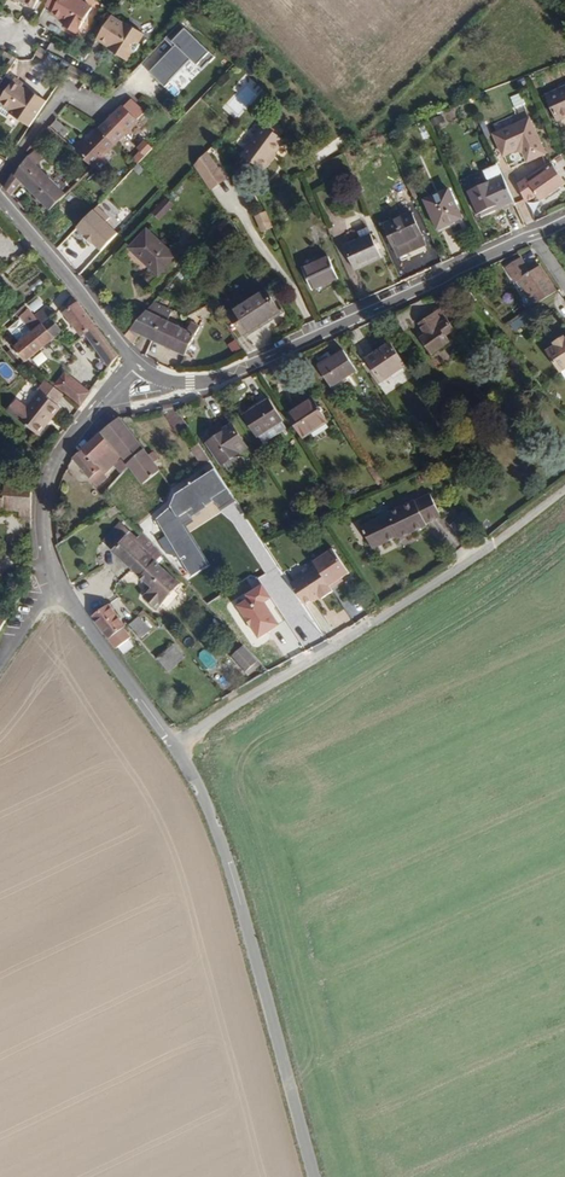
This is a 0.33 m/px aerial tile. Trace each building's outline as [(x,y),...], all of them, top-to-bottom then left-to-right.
[(42,2),(51,8),(48,13),(63,21),(59,26),(70,32),(87,5),(77,0),(43,0),(42,2)] [(124,15),(111,7),(96,30),(110,39),(109,42),(127,53),(133,43),(137,46),(144,35),(139,33),(145,24),(126,13),(124,15)] [(216,58),(186,28),(171,44),(173,46),(149,71),(165,86),(191,59),(203,71),(216,58)] [(43,93),(8,72),(0,87),(0,102),(26,119),(43,93)] [(546,94),(557,118),(564,114),(564,86),(546,94)] [(118,103),(97,126),(117,144),(137,122),(134,118),(141,110),(129,99),(121,106),(118,103)] [(56,119),(50,127),(65,138),(70,130),(56,119)] [(545,155),(530,120),(493,136),(503,157),(521,149),(528,163),(545,155)] [(97,126),(78,147),(97,166),(117,144),(97,126)] [(289,144),(270,128),(246,156),(264,172),(289,144)] [(133,157),(141,147),(135,142),(127,152),(133,157)] [(213,164),(199,142),(187,156),(198,173),(213,164)] [(52,211),(66,195),(33,163),(19,179),(14,174),(4,186),(14,198),(26,186),(52,211)] [(219,171),(213,164),(198,173),(203,181),(219,171)] [(533,180),(531,176),(516,187),(526,202),(539,193),(542,198),(564,180),(554,166),(533,180)] [(515,205),(504,179),(499,168),(485,174),(490,185),(469,194),(479,217),(496,209),(497,212),(515,205)] [(108,199),(102,206),(125,227),(147,201),(135,191),(121,207),(108,199)] [(461,221),(448,193),(425,203),(438,231),(461,221)] [(95,215),(102,206),(95,200),(88,208),(95,215)] [(273,225),(267,210),(257,214),(263,230),(273,225)] [(190,241),(150,213),(132,238),(157,256),(158,254),(173,265),(190,241)] [(423,238),(413,215),(386,228),(400,259),(410,255),(406,246),(423,238)] [(103,237),(80,217),(64,235),(90,259),(99,249),(96,246),(103,237)] [(384,258),(374,236),(346,248),(356,270),(384,258)] [(423,238),(406,246),(410,255),(427,247),(423,238)] [(521,262),(518,255),(507,260),(511,267),(521,262)] [(339,277),(330,258),(304,270),(312,289),(339,277)] [(531,277),(523,265),(508,273),(517,287),(523,282),(531,277)] [(541,270),(531,277),(523,282),(539,306),(556,294),(541,270)] [(278,308),(261,284),(229,308),(245,331),(278,308)] [(141,334),(183,351),(196,318),(185,313),(180,324),(160,316),(164,305),(149,299),(123,332),(126,335),(139,341),(141,334)] [(60,313),(66,321),(81,340),(85,336),(106,364),(114,353),(75,300),(60,313)] [(443,304),(432,310),(444,335),(456,330),(443,304)] [(46,324),(58,340),(66,333),(53,319),(55,316),(50,309),(40,317),(46,324)] [(58,340),(46,324),(40,317),(34,310),(29,314),(34,318),(31,322),(39,331),(17,349),(32,365),(58,340)] [(444,335),(432,310),(419,318),(425,329),(417,333),(427,351),(446,340),(444,335)] [(399,387),(418,374),(393,338),(366,357),(389,392),(399,387)] [(557,345),(558,347),(550,353),(564,374),(564,373),(564,339),(557,345)] [(232,354),(241,351),(237,341),(228,344),(232,354)] [(359,373),(341,345),(316,362),(334,390),(359,373)] [(68,370),(62,365),(49,377),(55,382),(68,370)] [(68,370),(55,382),(62,389),(75,377),(68,370)] [(62,389),(55,382),(49,377),(46,374),(37,382),(41,385),(25,400),(17,391),(7,400),(15,409),(29,422),(43,408),(47,411),(58,400),(54,397),(62,389)] [(87,390),(75,377),(62,389),(78,404),(87,390)] [(326,398),(296,419),(314,447),(345,427),(326,398)] [(265,443),(288,428),(279,415),(272,402),(248,418),(261,438),(265,443)] [(175,405),(163,412),(175,431),(186,424),(175,405)] [(47,411),(43,408),(29,422),(32,425),(47,411)] [(157,466),(118,415),(104,425),(119,444),(144,477),(157,466)] [(256,456),(237,426),(227,431),(229,434),(214,443),(232,472),(256,456)] [(288,428),(265,443),(270,451),(272,453),(295,438),(288,428)] [(100,429),(82,447),(92,458),(98,464),(115,447),(100,429)] [(211,457),(200,441),(194,447),(205,461),(211,457)] [(92,458),(82,447),(75,454),(97,480),(106,473),(102,469),(113,460),(119,453),(115,447),(98,464),(92,458)] [(120,467),(126,461),(119,453),(113,460),(120,467)] [(189,530),(236,500),(216,469),(176,493),(170,507),(156,520),(192,576),(209,566),(189,530)] [(0,475),(0,483),(9,483),(10,476),(0,475)] [(443,507),(429,482),(367,518),(380,542),(405,527),(407,530),(434,516),(431,512),(443,507)] [(30,510),(29,491),(30,484),(9,483),(0,483),(0,509),(30,510)] [(132,563),(154,543),(143,532),(137,538),(122,521),(106,536),(132,563)] [(162,551),(154,543),(132,563),(151,584),(141,593),(155,606),(181,583),(155,557),(162,551)] [(317,561),(320,566),(333,586),(352,573),(337,548),(317,561)] [(333,586),(320,566),(293,583),(306,604),(322,594),(324,598),(336,591),(333,586)] [(273,597),(263,583),(246,594),(249,599),(239,605),(260,636),(278,624),(264,603),(273,597)] [(110,605),(93,617),(115,649),(130,638),(123,627),(125,626),(110,605)] [(139,617),(129,626),(140,640),(142,643),(153,633),(139,617)] [(187,656),(175,643),(156,661),(168,674),(187,656)] [(257,659),(245,646),(233,657),(245,670),(257,659)] [(198,654),(208,669),(217,663),(207,647),(198,654)]
